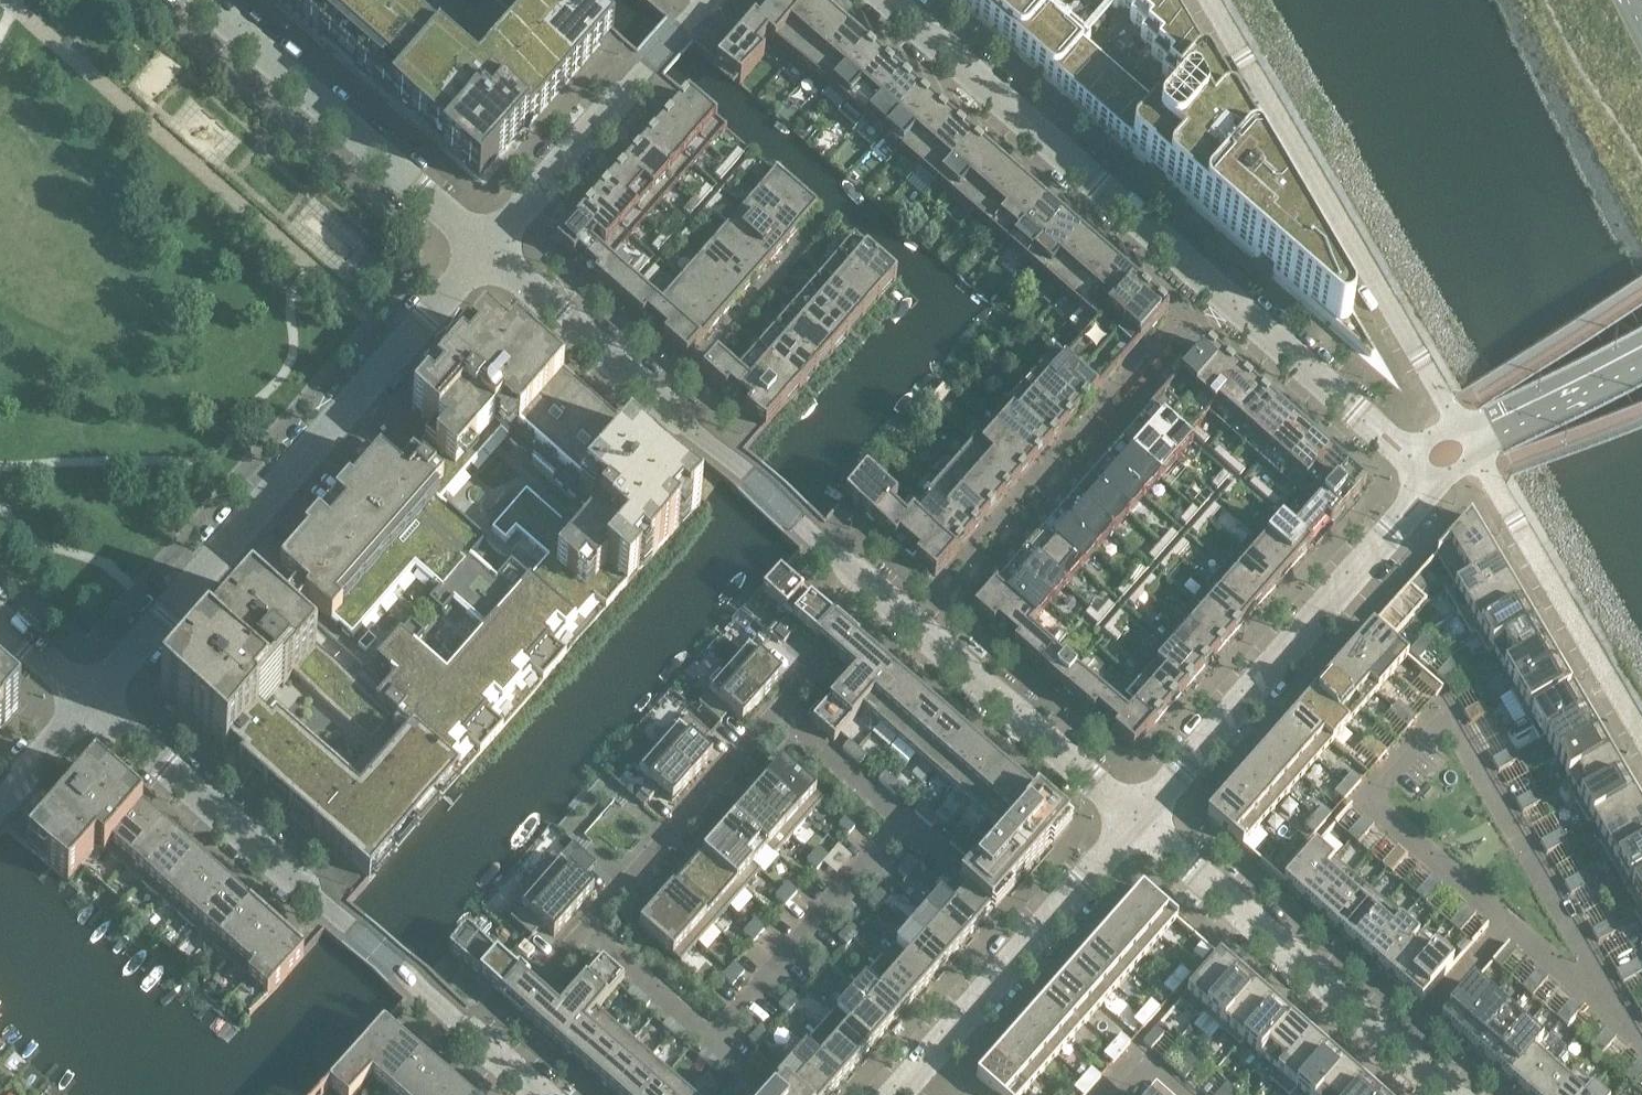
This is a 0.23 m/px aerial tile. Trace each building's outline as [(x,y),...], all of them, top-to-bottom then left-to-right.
[(402,14),(387,0),(278,0),(355,67),(353,69),(372,85),(373,83),(444,145),(441,149),(479,183),(613,30),(579,0),(532,0),(537,5),(474,76),(402,14)] [(813,0),(771,0),(765,7),(763,9),(779,24),(786,30),(813,0)] [(830,15),(813,0),(786,30),(779,24),(767,37),(774,44),(775,43),(792,58),(830,15)] [(1164,176),(1227,104),(1202,62),(1192,44),(1181,26),(1170,8),(1166,0),(963,0),(1054,80),(1069,93),(1084,106),(1099,119),(1114,133),(1129,146),(1164,176)] [(786,30),(779,24),(763,9),(761,12),(762,12),(759,15),(758,15),(740,36),(756,50),(757,49),(767,37),(774,44),(775,43),(786,30)] [(810,74),(848,31),(830,15),(792,58),(810,74)] [(828,90),(866,47),(850,34),(850,33),(848,31),(810,74),(828,90)] [(716,62),(740,83),(764,55),(757,49),(756,50),(740,36),(732,44),(733,45),(730,47),(716,62)] [(846,106),(884,62),(866,47),(828,90),(846,106)] [(864,121),(902,78),(884,62),(846,106),(864,121)] [(1373,354),(1292,215),(1227,104),(1202,62),(1178,89),(1178,88),(1173,93),(1181,100),(1163,121),(1156,115),(1129,146),(1164,176),(1274,274),(1370,357),(1371,358),(1373,357),(1373,356),(1374,356),(1374,355),(1373,354)] [(801,81),(788,69),(784,73),(798,85),(801,81)] [(882,137),(919,94),(902,78),(864,121),(882,137)] [(815,92),(801,81),(798,85),(811,97),(815,92)] [(899,153),(937,110),(919,94),(882,137),(899,153)] [(726,129),(687,95),(684,98),(685,99),(674,111),(674,110),(671,113),(710,147),(726,129)] [(838,112),(824,101),(821,105),(834,117),(838,112)] [(917,168),(955,125),(937,110),(899,153),(917,168)] [(847,128),(851,124),(838,112),(834,117),(847,128)] [(710,147),(671,113),(669,116),(669,117),(666,121),(659,129),(658,128),(655,131),(694,166),(710,147)] [(935,184),(973,141),(955,125),(917,168),(935,184)] [(678,184),(694,166),(655,131),(653,134),(653,135),(643,147),(642,146),(639,150),(678,184)] [(874,144),(861,133),(857,137),(870,149),(874,144)] [(953,200),(991,157),(973,141),(935,184),(953,200)] [(887,156),(874,144),(870,149),(883,160),(887,156)] [(738,149),(726,162),(732,168),(744,155),(738,149)] [(662,202),(678,184),(639,150),(637,152),(638,153),(627,165),(627,164),(623,168),(662,202)] [(971,216),(1009,173),(991,157),(953,200),(971,216)] [(749,159),(737,172),(743,178),(755,164),(749,159)] [(720,181),(732,168),(726,162),(714,176),(720,181)] [(910,176),(897,164),(893,169),(906,180),(910,176)] [(646,220),(662,202),(623,168),(621,170),(622,171),(612,183),(611,182),(607,186),(646,220)] [(731,191),(743,178),(737,172),(725,185),(731,191)] [(817,209),(776,173),(759,192),(801,227),(802,226),(802,225),(814,212),(817,209)] [(1009,173),(971,216),(989,232),(1027,188),(1025,186),(1009,173)] [(923,188),(910,176),(906,180),(919,192),(923,188)] [(706,185),(694,198),(700,204),(712,190),(706,185)] [(646,220),(607,186),(606,188),(596,200),(595,200),(591,204),(630,238),(646,220)] [(1027,188),(989,232),(1007,247),(1045,204),(1030,191),(1030,190),(1027,188)] [(801,227),(759,192),(743,210),(785,245),(787,243),(786,243),(798,230),(801,227)] [(717,195),(705,208),(712,213),(723,200),(717,195)] [(946,208),(933,196),(929,201),(942,212),(946,208)] [(689,217),(700,204),(694,198),(683,211),(689,217)] [(614,256),(630,238),(591,204),(590,206),(591,207),(585,213),(584,214),(580,218),(579,218),(575,222),(604,247),(614,256)] [(1045,204),(1007,247),(1025,263),(1063,220),(1061,218),(1045,204)] [(700,227),(712,213),(705,208),(694,221),(700,227)] [(959,220),(946,208),(942,212),(956,224),(959,220)] [(785,245),(743,210),(728,228),(769,263),(771,261),(770,261),(782,247),(783,248),(785,245)] [(1063,220),(1025,263),(1043,279),(1081,236),(1065,222),(1063,220)] [(675,221),(663,234),(669,239),(681,226),(675,221)] [(604,247),(575,222),(556,244),(574,260),(575,260),(581,266),(584,269),(599,253),(604,247)] [(769,263),(728,228),(712,246),(753,282),(755,279),(766,265),(767,266),(769,263)] [(982,239),(969,228),(965,232),(978,244),(982,239)] [(686,230),(674,244),(680,249),(692,236),(686,230)] [(657,253),(669,239),(663,234),(651,247),(657,253)] [(1081,236),(1043,279),(1061,294),(1099,251),(1097,249),(1096,249),(1081,236)] [(995,251),(982,239),(978,244),(991,255),(995,251)] [(896,279),(853,241),(850,244),(851,245),(838,259),(880,296),(896,279)] [(668,262),(680,249),(674,244),(662,257),(668,262)] [(753,282),(712,246),(696,264),(737,300),(739,297),(751,283),(751,284),(753,282)] [(880,296),(838,259),(829,251),(826,255),(835,263),(822,277),(865,314),(880,296)] [(1099,251),(1061,294),(1079,310),(1117,267),(1101,253),(1099,251)] [(632,282),(609,262),(599,253),(584,269),(586,270),(593,275),(592,276),(617,298),(632,282)] [(637,276),(649,262),(643,257),(631,270),(637,276)] [(1018,271),(1005,259),(1001,264),(1014,275),(1018,271)] [(737,300),(696,264),(680,282),(721,318),(724,315),(723,315),(735,301),(735,302),(737,300)] [(660,272),(654,266),(642,280),(648,285),(660,272)] [(1117,267),(1079,310),(1096,325),(1096,326),(1106,315),(1112,308),(1134,282),(1132,281),(1117,267)] [(865,314),(822,277),(822,276),(813,269),(810,272),(819,280),(807,295),(849,332),(865,314)] [(1031,282),(1018,271),(1014,275),(1027,287),(1031,282)] [(667,312),(659,306),(637,286),(632,282),(617,298),(622,303),(643,321),(644,321),(650,326),(650,327),(652,329),(667,312)] [(721,318),(680,282),(664,300),(672,307),(705,336),(708,333),(707,333),(719,319),(720,320),(721,318)] [(1112,308),(1106,315),(1122,329),(1150,297),(1136,285),(1136,284),(1134,282),(1112,308)] [(849,332),(807,295),(798,287),(795,290),(804,298),(791,313),(833,350),(849,332)] [(1054,302),(1041,291),(1037,295),(1050,307),(1054,302)] [(1150,297),(1122,329),(1139,344),(1150,332),(1159,321),(1168,312),(1165,309),(1164,310),(1150,297)] [(1067,314),(1054,302),(1050,307),(1063,318),(1067,314)] [(833,350),(791,313),(782,305),(779,308),(788,316),(775,331),(818,368),(833,350)] [(672,307),(667,312),(652,329),(655,331),(655,330),(662,336),(661,337),(686,358),(705,336),(672,307)] [(1123,362),(1139,344),(1122,329),(1106,315),(1096,326),(1096,325),(1089,333),(1085,337),(1063,362),(1097,392),(1123,362)] [(1089,333),(1077,322),(1073,327),(1085,337),(1089,333)] [(818,368),(775,331),(766,323),(763,326),(772,334),(759,349),(802,386),(818,368)] [(566,654),(678,527),(700,502),(505,331),(503,334),(498,340),(486,329),(483,327),(412,409),(435,429),(398,471),(379,455),(351,487),(348,484),(334,500),(345,509),(328,528),(318,519),(304,534),(307,537),(279,569),(298,585),(274,612),(460,775),(503,726),(566,654)] [(802,386),(759,349),(750,341),(747,344),(756,352),(748,362),(744,367),(757,378),(786,404),(787,403),(790,399),(802,386)] [(1329,525),(1340,513),(1332,506),(1344,492),(1351,499),(1364,485),(1206,347),(994,588),(1023,614),(1034,623),(1059,645),(1053,652),(1039,667),(1065,690),(1081,672),(1083,673),(1095,684),(1099,679),(1152,726),(1311,546),(1316,540),(1329,525)] [(1029,366),(1041,352),(1037,349),(1025,362),(1029,366)] [(1063,362),(1054,354),(1052,355),(1053,355),(1038,372),(1081,410),(1096,393),(1097,392),(1063,362)] [(736,402),(750,385),(737,374),(732,370),(716,356),(702,372),(726,394),(727,393),(733,399),(733,400),(736,402)] [(1014,384),(1025,370),(1021,366),(1009,380),(1014,384)] [(1081,410),(1038,372),(1022,390),(1066,428),(1081,410)] [(765,428),(786,404),(757,378),(750,385),(736,402),(738,403),(745,409),(744,409),(765,428)] [(998,402),(1009,388),(1005,384),(993,398),(998,402)] [(1066,428),(1022,390),(1007,407),(1050,446),(1066,428)] [(982,419),(994,406),(989,402),(978,416),(982,419)] [(1050,446),(1007,407),(991,425),(1034,463),(1050,446)] [(966,437),(978,424),(974,420),(962,433),(966,437)] [(1034,463),(991,425),(975,443),(1019,481),(1034,463)] [(951,455),(962,442),(958,438),(946,451),(951,455)] [(1019,481),(975,443),(960,461),(1003,499),(1019,481)] [(935,473),(947,460),(942,456),(930,469),(935,473)] [(1003,499),(960,461),(944,479),(987,517),(1003,499)] [(890,508),(896,501),(865,474),(845,498),(865,515),(866,515),(874,522),(873,523),(875,524),(889,508),(890,508)] [(919,491),(931,478),(926,474),(915,487),(919,491)] [(987,517),(944,479),(929,496),(972,534),(987,517)] [(972,534),(929,496),(913,514),(912,515),(906,522),(919,534),(926,526),(956,552),(957,551),(972,534)] [(912,515),(906,522),(890,508),(889,508),(875,524),(896,542),(903,548),(902,548),(905,550),(919,534),(926,526),(913,514),(912,515)] [(1469,517),(1436,555),(1454,587),(1455,588),(1497,563),(1469,517)] [(926,526),(919,534),(905,550),(907,552),(908,552),(914,558),(935,577),(956,552),(926,526)] [(1458,614),(1509,584),(1497,563),(1455,588),(1454,587),(1445,592),(1445,593),(1458,614)] [(811,600),(781,573),(780,572),(762,591),(817,639),(833,620),(832,619),(833,619),(826,613),(821,608),(811,600)] [(1428,587),(1418,578),(1410,587),(1420,596),(1428,587)] [(1474,632),(1521,604),(1509,584),(1458,614),(1470,635),(1475,633),(1474,632)] [(994,588),(993,587),(973,610),(994,629),(995,628),(1001,634),(1003,637),(1017,620),(1023,614),(994,588)] [(1394,604),(1410,618),(1425,601),(1420,597),(1410,588),(1409,587),(1394,604)] [(369,879),(459,776),(413,735),(375,701),(375,702),(251,592),(248,595),(250,597),(230,619),(228,618),(226,620),(228,622),(209,644),(207,642),(204,645),(206,647),(186,670),(184,668),(182,670),(184,672),(164,694),(163,693),(160,695),(222,749),(225,745),(242,760),(239,764),(242,767),(245,763),(267,782),(263,786),(267,789),(270,785),(292,804),(288,808),(292,811),(296,807),(317,826),(314,830),(369,879)] [(1394,604),(1379,621),(1395,635),(1410,618),(1394,604)] [(1491,649),(1533,625),(1521,604),(1474,632),(1475,633),(1487,653),(1491,650),(1491,649)] [(856,639),(833,619),(832,619),(833,620),(817,639),(819,641),(855,673),(812,723),(834,742),(862,710),(861,709),(893,672),(856,639)] [(797,628),(787,620),(774,635),(784,643),(797,628)] [(1053,652),(1028,630),(1017,620),(1003,637),(1005,639),(1006,638),(1012,644),(1039,668),(1039,667),(1053,652)] [(1503,670),(1545,645),(1533,625),(1491,649),(1491,650),(1503,670)] [(1408,658),(1372,627),(1357,645),(1392,676),(1408,658)] [(1437,641),(1427,632),(1418,641),(1428,650),(1437,641)] [(758,637),(729,670),(728,670),(762,700),(782,677),(756,655),(766,644),(758,637)] [(1420,660),(1428,650),(1418,641),(1410,651),(1420,660)] [(1392,676),(1357,645),(1342,662),(1377,693),(1392,676)] [(1515,691),(1557,666),(1545,645),(1503,670),(1514,690),(1515,691)] [(1454,655),(1445,665),(1455,674),(1464,664),(1454,655)] [(1377,693),(1342,662),(1327,679),(1362,710),(1377,693)] [(728,670),(729,670),(721,663),(720,663),(700,686),(708,693),(698,704),(720,724),(730,712),(742,723),(762,700),(728,670)] [(1455,674),(1445,665),(1437,675),(1447,684),(1455,674)] [(1510,692),(1523,715),(1569,688),(1557,666),(1515,691),(1514,690),(1510,692)] [(879,724),(911,688),(893,672),(861,709),(862,710),(879,724)] [(1442,689),(1424,672),(1417,680),(1436,696),(1442,689)] [(1362,710),(1327,679),(1312,696),(1347,727),(1362,710)] [(1117,708),(1107,700),(1086,680),(1071,697),(1094,716),(1101,721),(1100,722),(1103,724),(1117,708)] [(20,704),(0,686),(0,728),(20,704)] [(897,740),(929,704),(911,688),(879,724),(897,740)] [(1585,713),(1572,692),(1526,719),(1539,742),(1543,739),(1543,738),(1585,713)] [(1347,727),(1312,696),(1297,713),(1332,744),(1347,727)] [(1481,718),(1492,712),(1485,700),(1474,707),(1481,718)] [(1123,701),(1117,708),(1103,724),(1105,726),(1106,725),(1112,731),(1112,732),(1133,750),(1152,728),(1123,701)] [(1398,720),(1407,710),(1398,702),(1393,707),(1389,712),(1398,720)] [(915,756),(947,719),(929,704),(897,740),(915,756)] [(1481,718),(1474,707),(1464,713),(1471,724),(1481,718)] [(1407,728),(1416,718),(1407,710),(1398,720),(1407,728)] [(1332,744),(1297,713),(1282,730),(1317,761),(1332,744)] [(1555,759),(1597,734),(1585,713),(1543,738),(1543,739),(1555,759)] [(703,744),(710,735),(688,716),(678,727),(674,724),(654,747),(692,780),(712,757),(700,747),(703,744)] [(933,772),(965,735),(947,719),(915,756),(933,772)] [(1317,761),(1282,730),(1267,747),(1302,778),(1317,761)] [(1609,754),(1597,734),(1555,759),(1567,779),(1609,754)] [(951,787),(983,751),(965,735),(933,772),(951,787)] [(1368,754),(1377,744),(1368,736),(1364,741),(1359,746),(1368,754)] [(851,757),(857,750),(848,743),(843,749),(851,757)] [(1387,752),(1377,744),(1368,754),(1378,762),(1387,752)] [(692,780),(654,747),(635,769),(650,783),(640,794),(641,794),(648,801),(649,802),(658,790),(672,802),(692,780)] [(1302,778),(1267,747),(1252,764),(1288,795),(1302,778)] [(1509,765),(1519,759),(1513,748),(1502,754),(1509,765)] [(860,764),(866,758),(857,750),(851,757),(860,764)] [(969,803),(1001,766),(983,751),(951,787),(969,803)] [(1509,765),(1502,754),(1492,760),(1499,771),(1509,765)] [(1579,800),(1621,775),(1609,754),(1567,779),(1579,799),(1579,800)] [(824,800),(782,764),(766,782),(807,819),(823,801),(824,800)] [(1288,795),(1252,764),(1238,781),(1273,811),(1288,795)] [(987,819),(1019,782),(1001,766),(969,803),(987,819)] [(304,952),(144,812),(95,769),(28,845),(237,1029),(303,954),(304,952)] [(1352,773),(1343,783),(1352,791),(1361,781),(1352,773)] [(887,788),(893,782),(884,774),(878,781),(887,788)] [(1591,820),(1633,796),(1621,775),(1579,800),(1579,799),(1574,801),(1587,824),(1592,821),(1591,820)] [(1273,811),(1238,781),(1223,797),(1258,828),(1273,811)] [(807,819),(766,782),(750,800),(792,837),(807,819)] [(896,796),(901,789),(893,782),(887,788),(896,796)] [(1005,834),(1037,798),(1019,782),(987,819),(1004,834),(1005,834)] [(1344,800),(1352,791),(1343,783),(1334,793),(1343,801),(1344,800)] [(1533,806),(1544,800),(1537,789),(1526,795),(1533,806)] [(1533,806),(1526,795),(1516,801),(1523,813),(1533,806)] [(1641,818),(1641,811),(1633,796),(1591,820),(1592,821),(1603,840),(1603,841),(1641,818)] [(1258,828),(1223,797),(1207,815),(1242,846),(1243,845),(1258,828)] [(1007,893),(1067,824),(1037,798),(1005,834),(1004,834),(978,863),(975,866),(969,874),(962,882),(993,909),(1000,901),(1007,893)] [(792,837),(750,800),(734,818),(776,855),(792,837)] [(923,820),(929,813),(920,805),(914,812),(923,820)] [(1322,807),(1313,817),(1322,825),(1331,815),(1322,807)] [(937,821),(929,813),(923,820),(931,827),(937,821)] [(1322,825),(1313,817),(1304,827),(1314,835),(1322,825)] [(1373,826),(1363,817),(1355,826),(1366,835),(1373,826)] [(776,855),(734,818),(718,836),(760,872),(761,872),(753,865),(767,848),(775,855),(776,855)] [(1641,846),(1641,818),(1603,841),(1603,840),(1598,843),(1599,843),(1611,864),(1641,846)] [(855,827),(845,819),(844,820),(839,825),(848,834),(849,834),(855,827)] [(1357,844),(1366,835),(1355,826),(1347,835),(1352,840),(1357,844)] [(1557,848),(1568,842),(1561,830),(1551,836),(1557,848)] [(760,872),(718,836),(703,854),(744,890),(760,872)] [(1557,848),(1551,836),(1540,842),(1547,854),(1557,848)] [(959,851),(964,844),(956,837),(950,843),(959,851)] [(1292,841),(1283,851),(1293,859),(1302,849),(1292,841)] [(1332,863),(1333,863),(1336,859),(1318,843),(1314,847),(1299,864),(1284,881),(1283,882),(1301,898),(1332,863)] [(973,852),(964,844),(959,851),(967,858),(973,852)] [(1611,864),(1623,885),(1641,874),(1641,846),(1611,864)] [(1407,855),(1397,847),(1389,856),(1399,865),(1407,855)] [(818,849),(813,855),(823,864),(828,857),(818,849)] [(552,855),(532,878),(574,914),(593,892),(568,870),(578,858),(570,851),(560,862),(552,855)] [(1284,869),(1293,859),(1283,851),(1275,861),(1284,869)] [(744,890),(703,854),(687,872),(729,908),(744,890)] [(817,870),(823,864),(813,855),(807,862),(816,870),(817,870)] [(1391,874),(1399,865),(1389,856),(1381,865),(1386,869),(1391,874)] [(909,858),(904,864),(912,872),(918,865),(909,858)] [(1318,913),(1349,877),(1333,863),(1332,863),(1301,898),(1318,913)] [(912,872),(904,864),(898,871),(906,879),(912,872)] [(1581,889),(1592,883),(1585,871),(1575,877),(1581,889)] [(729,908),(687,872),(671,890),(713,926),(729,908)] [(962,882),(956,877),(940,896),(976,928),(993,909),(962,882)] [(1335,928),(1366,892),(1349,877),(1318,913),(1335,928)] [(1441,885),(1431,877),(1423,886),(1433,894),(1441,885)] [(1581,889),(1575,877),(1564,883),(1571,895),(1581,889)] [(554,937),(574,914),(532,878),(512,900),(520,908),(510,919),(532,938),(537,932),(542,927),(554,937)] [(1626,890),(1638,910),(1639,911),(1641,909),(1641,880),(1626,890)] [(797,893),(787,884),(781,891),(791,900),(797,893)] [(1425,904),(1433,894),(1423,886),(1415,895),(1420,899),(1425,904)] [(713,926),(671,890),(656,908),(697,944),(713,926)] [(1177,920),(1142,890),(1126,907),(1161,938),(1177,920)] [(791,900),(781,891),(775,897),(785,906),(791,900)] [(883,906),(888,899),(880,891),(874,898),(883,906)] [(1383,907),(1382,907),(1366,892),(1335,928),(1352,943),(1383,907)] [(976,928),(940,896),(925,913),(962,945),(976,928)] [(883,906),(874,898),(868,905),(877,912),(883,906)] [(1400,922),(1401,923),(1404,919),(1404,918),(1386,903),(1382,907),(1383,907),(1352,943),(1369,958),(1400,922)] [(1467,924),(1475,915),(1465,906),(1457,915),(1467,924)] [(1161,938),(1126,907),(1111,924),(1146,955),(1161,938)] [(697,944),(656,908),(639,926),(681,963),(682,962),(697,944)] [(1639,911),(1638,910),(1633,913),(1641,928),(1641,909),(1639,911)] [(962,945),(925,913),(910,930),(947,962),(962,945)] [(1459,933),(1467,924),(1457,915),(1449,925),(1454,929),(1459,933)] [(1609,936),(1620,930),(1613,918),(1603,925),(1609,936)] [(755,921),(750,927),(749,927),(759,936),(765,929),(755,921)] [(1386,972),(1417,937),(1401,923),(1400,922),(1369,958),(1386,972)] [(1146,955),(1111,924),(1096,941),(1132,972),(1146,955)] [(850,925),(844,932),(853,940),(859,933),(850,925)] [(1609,936),(1603,925),(1592,931),(1599,942),(1609,936)] [(759,936),(749,927),(743,934),(753,942),(753,943),(759,936)] [(503,996),(520,977),(466,929),(449,948),(503,996)] [(947,962),(910,930),(895,947),(932,979),(947,962)] [(853,940),(844,932),(838,939),(847,946),(853,940)] [(1403,987),(1434,952),(1417,937),(1386,972),(1403,987)] [(1132,972),(1096,941),(1081,958),(1117,989),(1132,972)] [(1202,962),(1211,952),(1201,944),(1193,954),(1202,962)] [(1500,969),(1516,951),(1508,944),(1492,962),(1500,969)] [(932,979),(895,947),(880,964),(917,996),(932,979)] [(1421,1003),(1452,968),(1434,952),(1403,987),(1421,1003)] [(1202,1014),(1237,974),(1219,957),(1179,1002),(1199,1019),(1203,1015),(1202,1014)] [(1117,989),(1081,958),(1067,975),(1102,1006),(1117,989)] [(823,974),(829,967),(820,959),(814,966),(823,974)] [(1641,972),(1641,968),(1637,960),(1627,966),(1633,977),(1641,972)] [(595,1012),(596,1013),(624,981),(602,961),(559,1010),(535,990),(520,977),(503,996),(518,1009),(525,1015),(563,1049),(595,1012)] [(744,973),(734,964),(728,971),(738,980),(741,977),(744,973)] [(917,996),(880,964),(865,981),(902,1013),(917,996)] [(823,974),(814,966),(808,973),(817,980),(823,974)] [(1633,977),(1627,966),(1616,972),(1623,983),(1633,977)] [(1190,976),(1181,968),(1172,978),(1181,986),(1190,976)] [(1548,979),(1538,970),(1530,979),(1540,988),(1548,979)] [(738,980),(728,971),(722,978),(732,987),(736,983),(738,980)] [(1220,1030),(1255,989),(1237,974),(1202,1014),(1203,1015),(1220,1030)] [(1087,1023),(1102,1006),(1067,975),(1052,992),(1087,1023)] [(1173,996),(1181,986),(1172,978),(1163,988),(1173,996)] [(1532,997),(1540,988),(1530,979),(1522,988),(1527,993),(1532,997)] [(902,1013),(865,981),(850,998),(887,1030),(902,1013)] [(1489,1001),(1489,1000),(1472,985),(1441,1020),(1458,1036),(1489,1001)] [(633,988),(627,995),(636,1002),(642,996),(633,988)] [(1241,1041),(1273,1005),(1255,989),(1220,1030),(1239,1046),(1242,1042),(1241,1041)] [(1087,1023),(1052,992),(1037,1009),(1072,1040),(1087,1023)] [(1506,1016),(1507,1016),(1514,1009),(1513,1008),(1496,993),(1496,992),(1489,1000),(1489,1001),(1458,1036),(1475,1051),(1506,1016)] [(793,1007),(799,1001),(790,993),(784,1000),(793,1007)] [(650,1003),(642,996),(636,1002),(644,1010),(650,1003)] [(887,1030),(850,998),(836,1015),(872,1047),(887,1030)] [(1582,1008),(1571,999),(1563,1009),(1574,1017),(1582,1008)] [(793,1007),(784,1000),(779,1007),(787,1014),(793,1007)] [(1160,1010),(1151,1001),(1142,1011),(1152,1020),(1160,1010)] [(1259,1057),(1291,1021),(1273,1005),(1241,1041),(1242,1042),(1259,1057)] [(1072,1040),(1037,1009),(1022,1026),(1057,1057),(1072,1040)] [(1566,1027),(1574,1017),(1563,1009),(1555,1018),(1561,1022),(1566,1027)] [(1143,1030),(1152,1020),(1142,1011),(1133,1021),(1143,1030)] [(613,1028),(596,1013),(595,1012),(563,1049),(581,1064),(613,1028)] [(872,1047),(836,1015),(821,1032),(857,1064),(872,1047)] [(1523,1031),(1523,1030),(1507,1016),(1506,1016),(1475,1051),(1492,1066),(1523,1031)] [(669,1019),(663,1026),(671,1034),(677,1027),(669,1019)] [(1277,1073),(1309,1036),(1291,1021),(1259,1057),(1276,1072),(1277,1073)] [(430,1064),(383,1022),(329,1085),(340,1094),(354,1094),(372,1075),(394,1094),(466,1094),(430,1064)] [(1540,1045),(1541,1046),(1548,1038),(1547,1037),(1530,1023),(1529,1022),(1523,1030),(1523,1031),(1492,1066),(1509,1081),(1540,1045)] [(1151,1049),(1167,1031),(1160,1025),(1144,1044),(1151,1049)] [(1057,1057),(1022,1026),(1007,1043),(1042,1074),(1057,1057)] [(686,1035),(677,1027),(671,1034),(680,1041),(686,1035)] [(761,1027),(755,1034),(763,1041),(769,1035),(761,1027)] [(599,1080),(631,1044),(613,1028),(581,1064),(599,1080)] [(1608,1047),(1616,1038),(1606,1029),(1598,1039),(1608,1047)] [(857,1064),(821,1032),(806,1049),(842,1080),(857,1064)] [(763,1041),(755,1034),(749,1040),(758,1048),(763,1041)] [(1130,1044),(1121,1036),(1112,1046),(1122,1054),(1130,1044)] [(1327,1052),(1309,1036),(1277,1073),(1276,1072),(1269,1080),(1286,1094),(1291,1094),(1296,1089),(1295,1089),(1327,1052)] [(1600,1057),(1608,1047),(1598,1039),(1590,1048),(1595,1052),(1600,1057)] [(1042,1074),(1007,1043),(992,1060),(1027,1091),(1042,1074)] [(649,1059),(631,1044),(599,1080),(616,1094),(617,1094),(649,1059)] [(1541,1046),(1540,1045),(1509,1081),(1526,1094),(1527,1094),(1557,1060),(1541,1046)] [(1113,1064),(1122,1054),(1112,1046),(1103,1056),(1113,1064)] [(806,1049),(791,1065),(825,1094),(829,1094),(842,1080),(806,1049)] [(704,1051),(699,1057),(707,1065),(713,1058),(704,1051)] [(1201,1061),(1196,1057),(1191,1052),(1183,1061),(1193,1070),(1201,1061)] [(1345,1068),(1327,1052),(1295,1089),(1296,1089),(1302,1094),(1321,1094),(1345,1068)] [(1579,1072),(1582,1068),(1581,1067),(1564,1052),(1557,1060),(1527,1094),(1557,1094),(1578,1071),(1579,1072)] [(722,1066),(713,1058),(707,1065),(716,1073),(722,1066)] [(667,1075),(649,1059),(617,1094),(649,1094),(667,1075)] [(1639,1059),(1631,1068),(1641,1077),(1641,1061),(1639,1059)] [(992,1060),(976,1078),(996,1094),(1024,1094),(1027,1091),(992,1060)] [(1185,1079),(1193,1070),(1183,1061),(1175,1070),(1185,1079)] [(791,1065),(775,1084),(780,1089),(787,1094),(825,1094),(791,1065)] [(1363,1084),(1345,1068),(1321,1094),(1353,1094),(1363,1084)] [(1634,1086),(1641,1077),(1631,1068),(1623,1077),(1629,1082),(1634,1086)] [(1101,1078),(1091,1069),(1082,1079),(1092,1088),(1101,1078)] [(1595,1086),(1579,1072),(1578,1071),(1557,1094),(1587,1094),(1595,1086)] [(685,1091),(667,1075),(649,1094),(681,1094),(685,1091)] [(1092,1088),(1082,1079),(1074,1089),(1080,1094),(1085,1094),(1092,1088)] [(734,1089),(741,1094),(744,1094),(749,1090),(740,1082),(734,1089)] [(1232,1088),(1227,1084),(1219,1093),(1222,1094),(1235,1094),(1237,1092),(1232,1088)] [(1363,1084),(1353,1094),(1376,1094),(1363,1084)] [(1595,1086),(1587,1094),(1605,1094),(1595,1086)]
